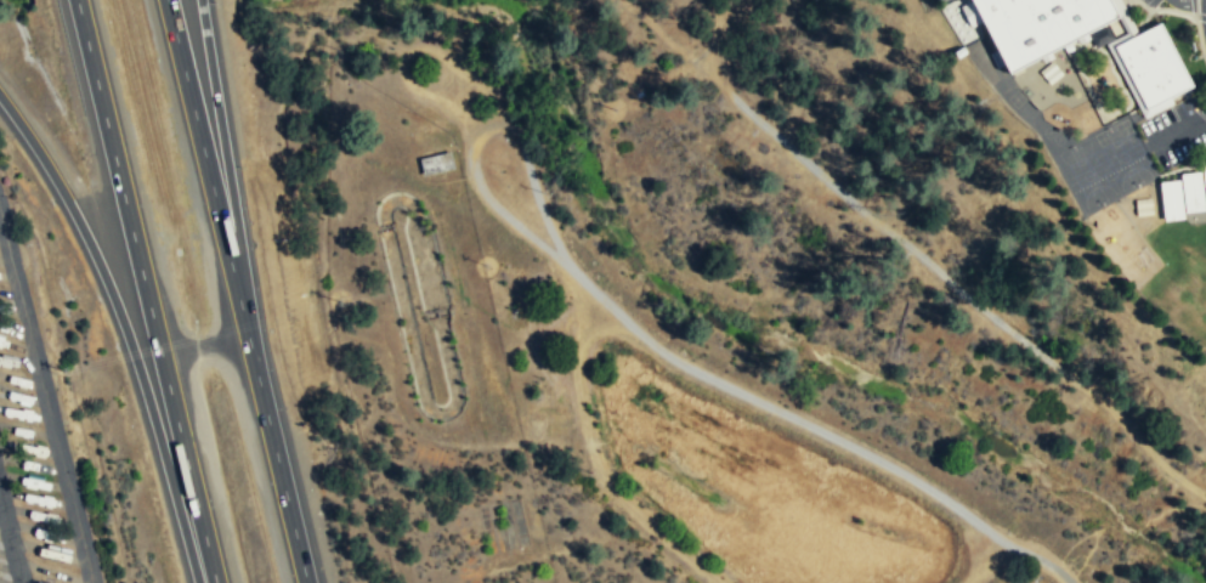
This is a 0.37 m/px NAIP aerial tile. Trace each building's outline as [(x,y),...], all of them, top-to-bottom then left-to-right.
[(1009,74),(972,0),(1111,0),(1120,17),(1108,23),(1063,46),(1009,74)] [(1193,86),(1148,109),(1116,46),(1161,23),(1193,86)] [(966,52),(957,58),(953,52),(962,46),(966,52)] [(1205,210),(1200,172),(1180,174),(1185,213),(1205,210)] [(1184,219),(1179,180),(1160,182),(1165,221),(1184,219)]
